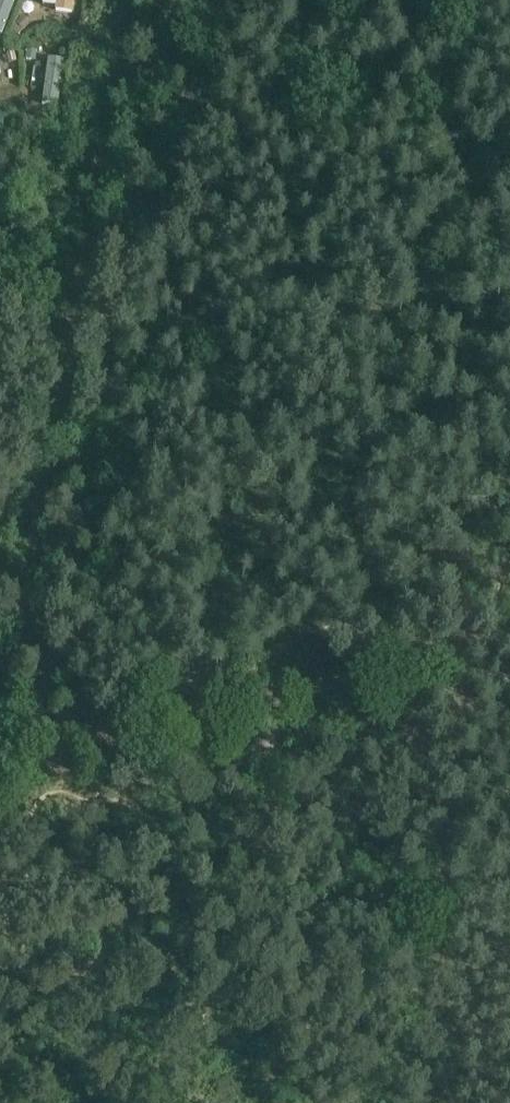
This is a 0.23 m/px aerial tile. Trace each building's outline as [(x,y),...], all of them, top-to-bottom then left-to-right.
[(2,35),(15,3),(8,0),(0,0),(0,34),(2,35)] [(56,10),(73,12),(74,0),(58,0),(57,6),(56,10)] [(23,18),(17,25),(24,31),(30,24),(23,18)] [(27,50),(26,59),(36,60),(36,51),(27,50)] [(7,55),(8,64),(17,62),(15,53),(7,55)] [(48,60),(42,104),(58,106),(64,62),(48,60)]
